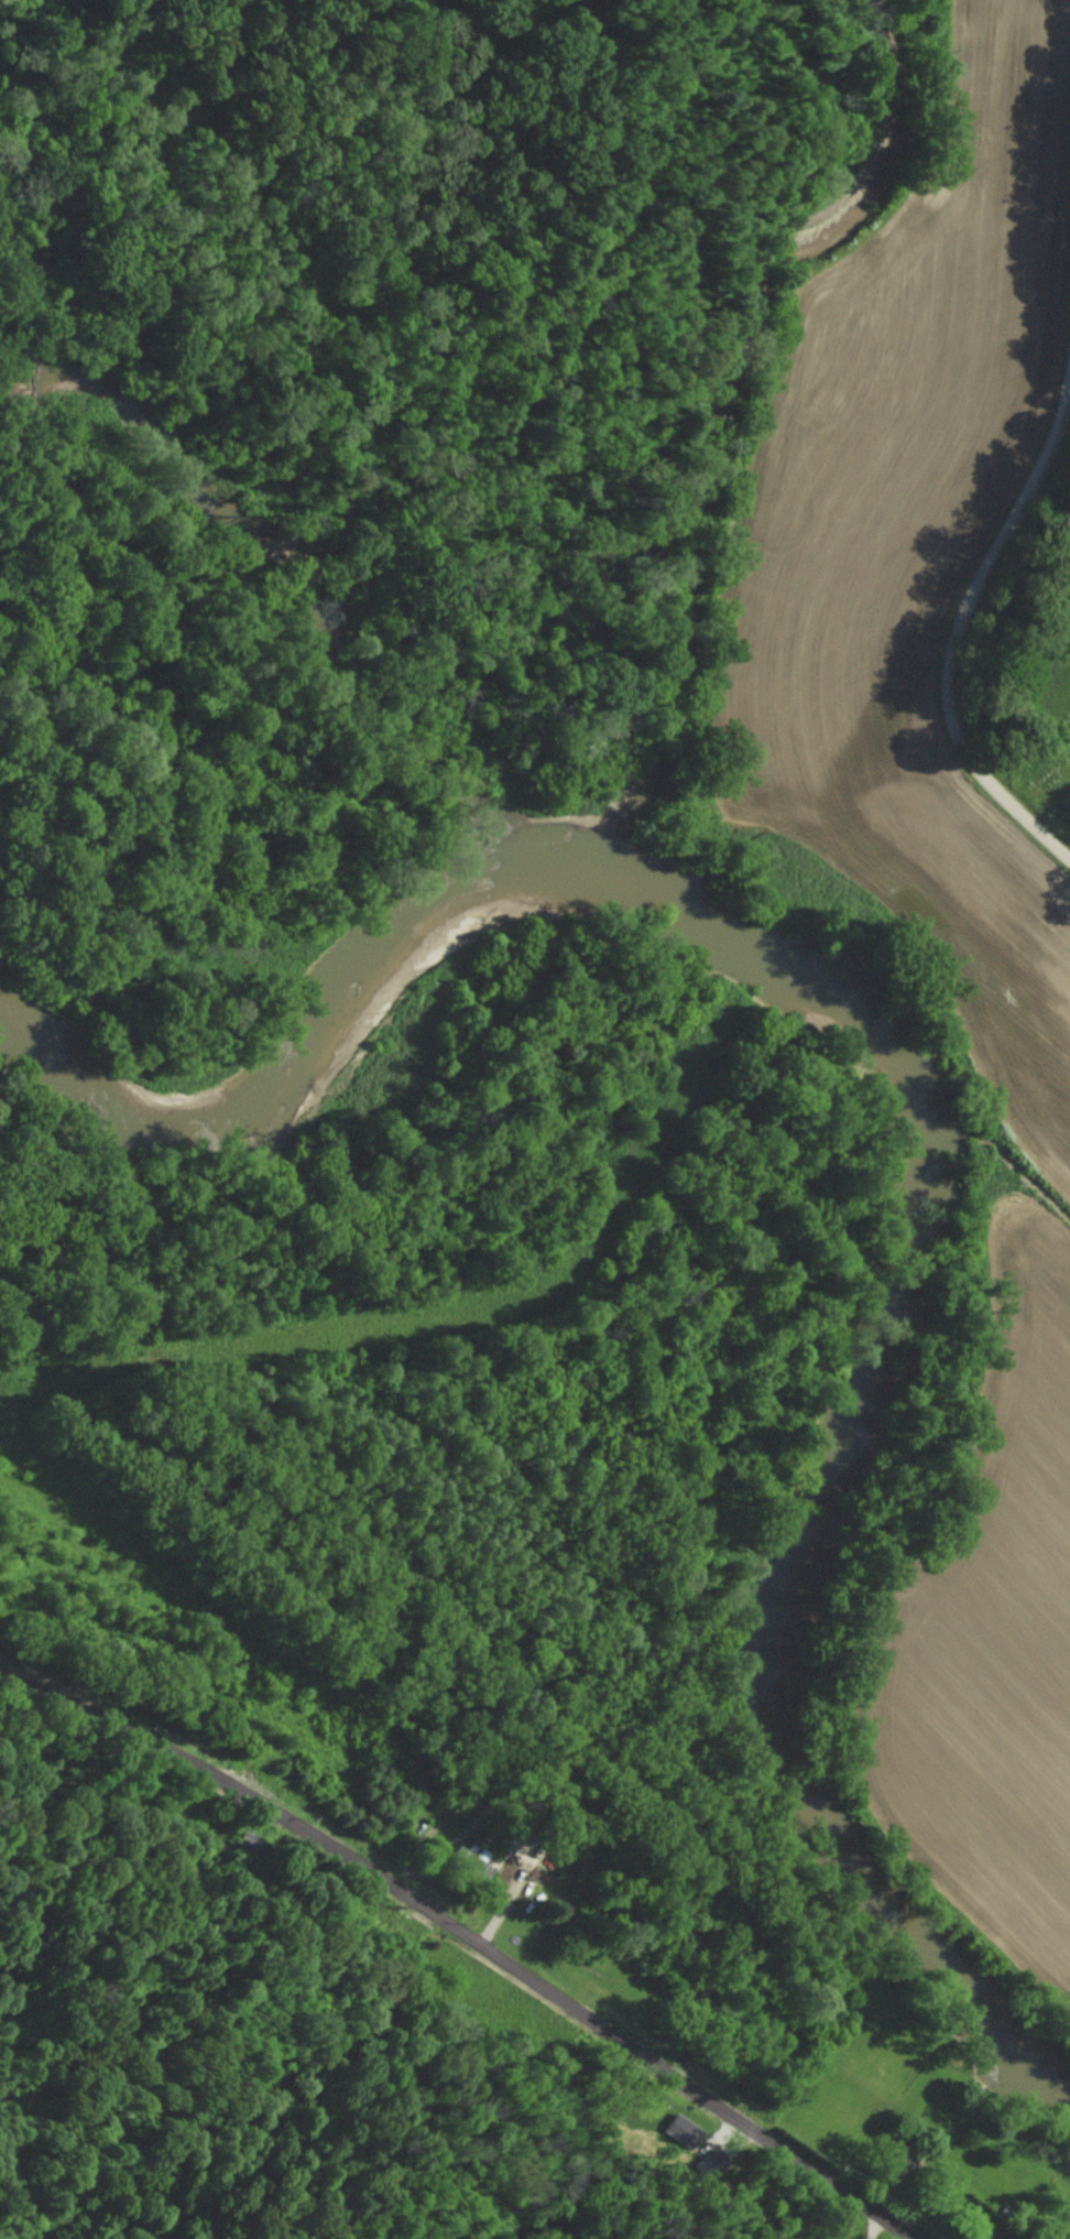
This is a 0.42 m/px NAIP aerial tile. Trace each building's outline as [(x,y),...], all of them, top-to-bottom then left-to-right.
[(483,1857),(456,1842),(445,1862),(482,1882),(490,1867),(481,1862),(483,1857)] [(701,2130),(673,2112),(662,2130),(690,2148),(701,2130)] [(694,2162),(704,2179),(728,2165),(718,2148),(694,2162)]
